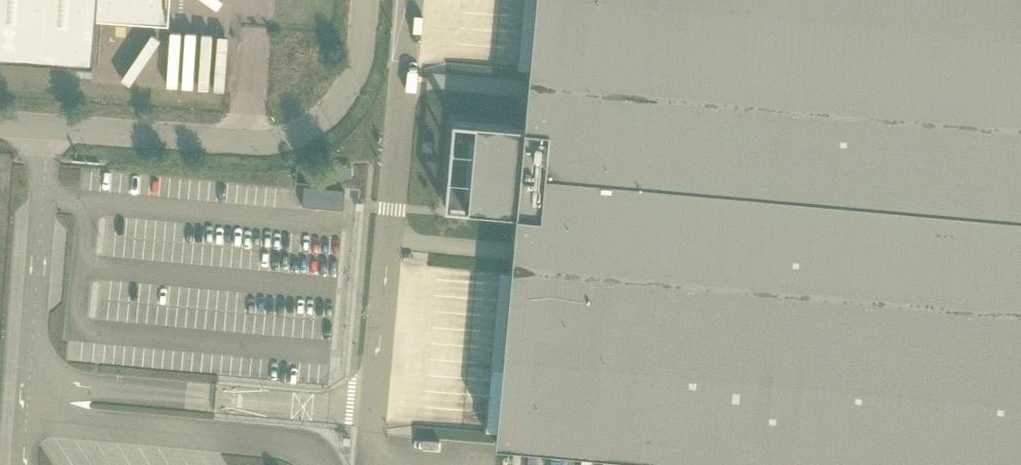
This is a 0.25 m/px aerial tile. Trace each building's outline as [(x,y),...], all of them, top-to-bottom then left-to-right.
[(93,64),(98,0),(0,0),(0,58),(93,64)] [(445,209),(517,215),(496,444),(604,454),(603,464),(652,464),(652,459),(723,464),(1020,464),(1020,0),(536,0),(525,127),(453,121),(445,209)] [(172,85),(233,87),(235,33),(174,31),(172,85)] [(336,170),(336,179),(352,179),(352,169),(336,170)] [(341,191),(300,187),(298,208),(339,212),(341,191)]
